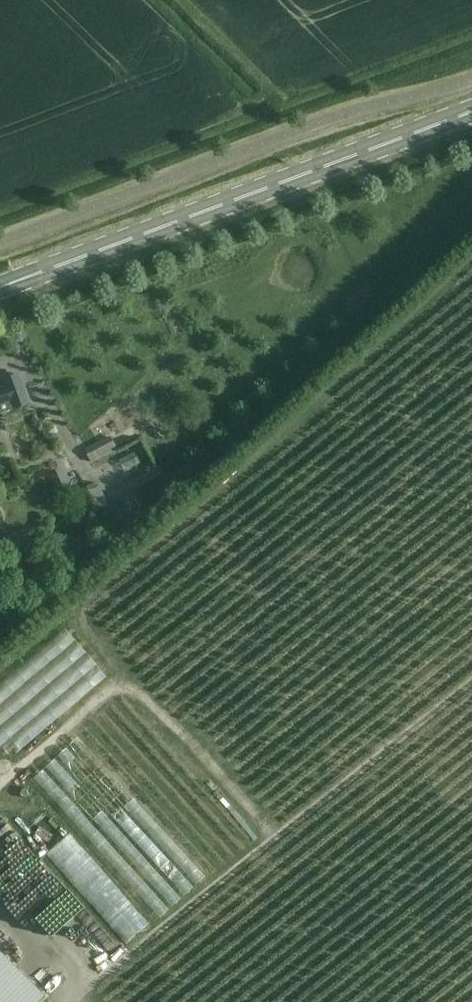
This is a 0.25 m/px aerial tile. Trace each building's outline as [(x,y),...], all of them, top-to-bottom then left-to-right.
[(30,403),(19,374),(5,380),(8,387),(0,390),(0,414),(30,403)] [(92,462),(118,448),(111,435),(85,449),(92,462)] [(126,535),(100,485),(89,491),(115,541),(126,535)] [(46,995),(0,949),(0,1001),(39,1001),(46,995)]
